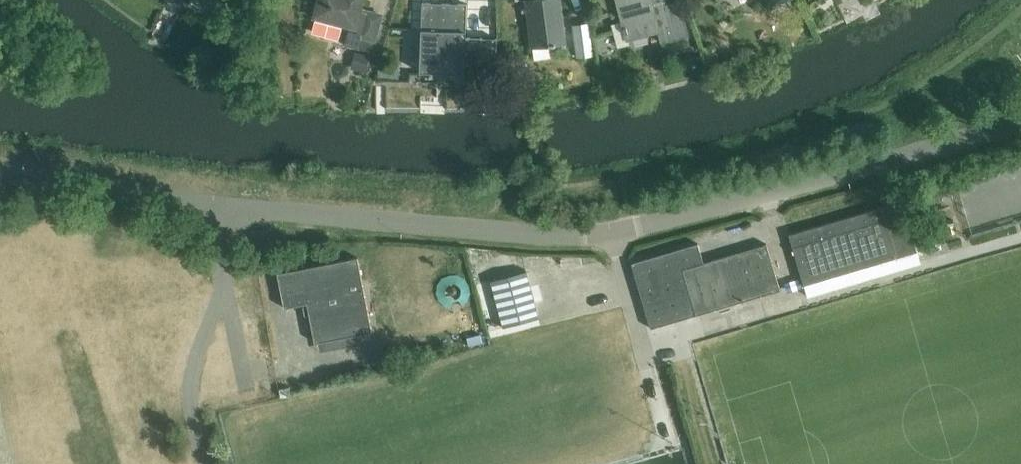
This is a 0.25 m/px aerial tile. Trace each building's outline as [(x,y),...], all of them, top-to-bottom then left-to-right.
[(313,28),(340,35),(343,24),(350,26),(345,44),(358,48),(361,37),(375,40),(382,15),(360,9),(363,0),(319,0),(315,16),(315,17),(313,28)] [(532,48),(565,44),(559,0),(533,0),(526,1),(532,48)] [(622,21),(612,24),(618,47),(630,44),(629,39),(658,31),(662,44),(691,36),(682,0),(678,0),(666,3),(665,0),(616,0),(622,21)] [(855,1),(860,11),(873,5),(871,0),(858,0),(855,1)] [(466,2),(421,1),(420,72),(463,74),(463,79),(495,81),(496,38),(465,37),(466,2)] [(574,26),(578,58),(590,56),(587,25),(574,26)] [(355,52),(351,69),(366,73),(370,56),(355,52)] [(959,184),(972,233),(1020,220),(1020,168),(959,184)] [(903,200),(790,235),(805,285),(919,251),(903,200)] [(918,239),(920,251),(953,245),(951,234),(918,239)] [(698,244),(631,263),(651,328),(780,290),(766,244),(703,263),(698,244)] [(314,343),(372,332),(357,258),(277,273),(284,308),(307,303),(314,343)] [(443,281),(457,295),(466,285),(452,271),(443,281)] [(493,302),(516,295),(511,276),(487,283),(493,302)] [(523,319),(500,324),(502,335),(525,330),(523,319)] [(475,339),(490,334),(486,323),(471,328),(475,339)]
